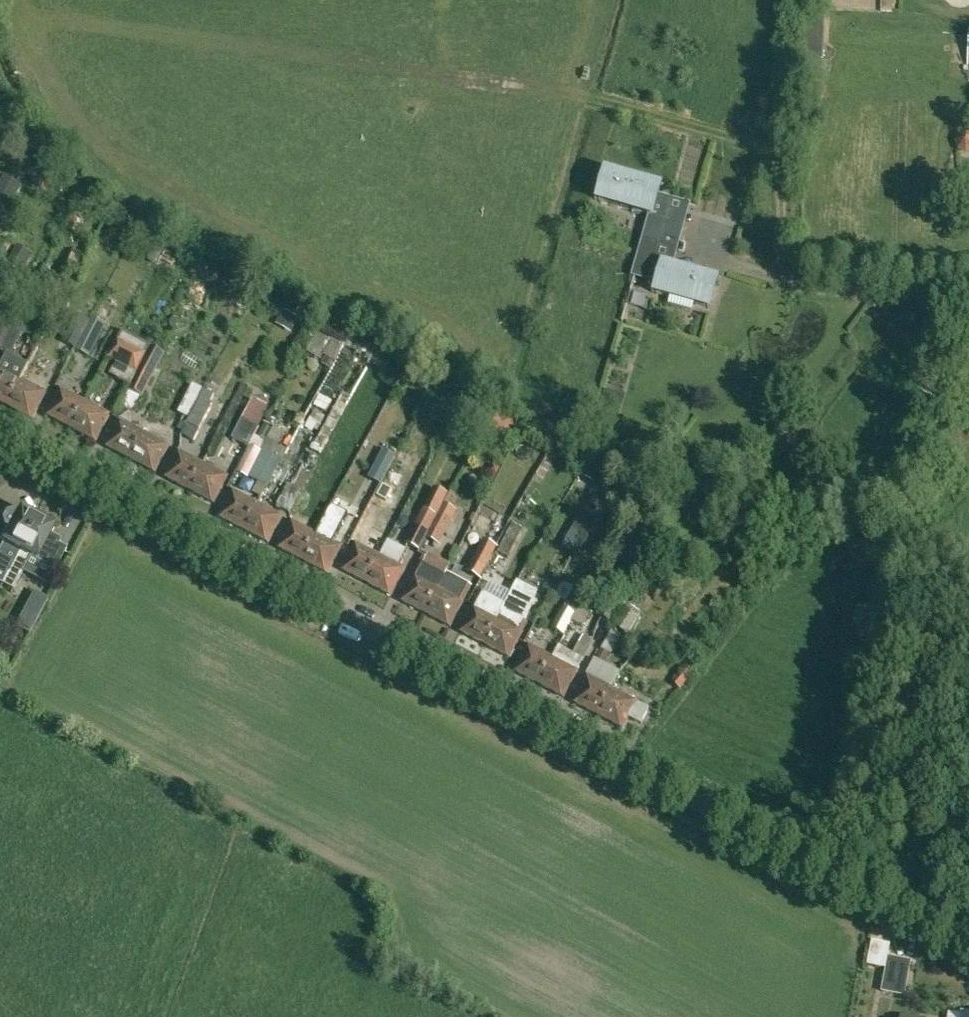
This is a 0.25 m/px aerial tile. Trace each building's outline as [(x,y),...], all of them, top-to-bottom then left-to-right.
[(654,203),(657,194),(659,186),(605,171),(597,200),(652,215),(645,240),(658,244),(675,248),(682,223),(661,217),(664,206),(654,203)] [(0,184),(0,228),(22,184),(5,175),(0,184)] [(656,293),(670,297),(711,308),(718,279),(654,261),(658,244),(645,240),(635,274),(659,281),(656,293)] [(170,243),(163,257),(173,263),(181,249),(170,243)] [(17,247),(10,261),(26,269),(32,255),(17,247)] [(299,318),(283,310),(276,323),(292,332),(299,318)] [(63,341),(76,348),(90,320),(77,313),(63,341)] [(87,355),(96,337),(102,325),(91,319),(76,348),(75,349),(87,355)] [(3,340),(8,329),(0,325),(0,339),(3,340)] [(319,328),(308,351),(322,358),(323,355),(325,352),(322,351),(326,344),(328,345),(329,343),(333,335),(319,328)] [(120,333),(108,357),(135,370),(147,347),(120,333)] [(325,352),(323,355),(326,357),(335,361),(336,361),(338,357),(340,353),(347,342),(336,336),(332,344),(329,343),(328,345),(326,344),(322,351),(325,352)] [(321,454),(332,433),(341,418),(369,365),(376,349),(349,337),(347,342),(340,353),(360,362),(318,439),(313,449),(321,454)] [(152,374),(163,352),(149,345),(138,367),(127,389),(134,392),(141,395),(152,374)] [(391,356),(376,349),(369,365),(384,372),(391,356)] [(20,379),(28,365),(6,354),(0,367),(0,403),(6,406),(20,379)] [(326,357),(322,365),(331,370),(335,361),(326,357)] [(45,392),(20,379),(6,406),(31,419),(45,392)] [(45,415),(70,428),(83,402),(59,389),(45,415)] [(215,397),(203,390),(191,412),(192,413),(180,435),(193,442),(213,405),(211,404),(215,397)] [(449,408),(434,399),(429,408),(444,417),(449,408)] [(108,414),(83,402),(70,428),(94,441),(108,414)] [(524,419),(502,407),(491,429),(513,440),(524,419)] [(248,447),(249,445),(259,426),(242,417),(231,438),(248,447)] [(104,446),(129,459),(143,433),(118,420),(104,446)] [(256,436),(251,446),(249,445),(248,447),(247,449),(237,468),(235,472),(267,488),(282,459),(261,448),(259,451),(254,448),(259,438),(269,444),(275,432),(263,426),(257,437),(256,436)] [(167,445),(143,433),(129,459),(153,472),(167,445)] [(380,484),(371,502),(384,509),(412,453),(400,447),(395,456),(387,470),(380,484)] [(612,459),(594,449),(580,474),(594,482),(603,468),(606,470),(612,459)] [(387,470),(395,456),(383,450),(376,464),(387,470)] [(163,477),(188,490),(202,464),(177,451),(163,477)] [(632,478),(638,467),(625,460),(619,471),(632,478)] [(202,464),(188,490),(213,503),(226,477),(202,464)] [(500,468),(493,464),(489,471),(491,472),(486,481),(491,484),(500,468)] [(300,496),(304,487),(309,480),(312,474),(305,470),(294,486),(289,483),(276,506),(289,512),(298,494),(300,496)] [(676,479),(673,488),(693,497),(697,489),(676,479)] [(419,551),(427,536),(433,522),(437,515),(448,495),(435,488),(406,544),(419,551)] [(217,517),(242,530),(256,503),(231,490),(217,517)] [(256,503),(242,530),(266,542),(280,516),(256,503)] [(448,506),(443,504),(437,515),(433,522),(427,536),(440,542),(450,522),(456,511),(448,506)] [(8,573),(36,519),(33,518),(32,514),(28,512),(24,513),(19,510),(12,524),(9,522),(0,538),(0,541),(2,543),(0,547),(0,570),(7,574),(8,573)] [(582,510),(571,529),(582,535),(593,516),(582,510)] [(277,548),(301,561),(315,534),(313,533),(317,524),(303,517),(299,525),(291,521),(277,548)] [(36,519),(8,573),(7,574),(1,585),(12,591),(21,574),(20,574),(28,557),(53,570),(63,550),(55,546),(57,541),(48,536),(53,528),(48,526),(47,522),(43,520),(40,521),(36,519)] [(521,529),(512,524),(487,571),(497,576),(521,529)] [(378,556),(379,557),(388,541),(382,538),(369,531),(364,541),(361,547),(354,544),(339,571),(364,583),(378,556)] [(339,547),(315,534),(301,561),(326,573),(339,547)] [(379,557),(378,556),(364,583),(389,596),(403,569),(398,567),(407,551),(388,541),(379,557)] [(484,541),(473,563),(485,569),(496,547),(484,541)] [(424,614),(437,588),(445,574),(449,566),(427,555),(421,565),(418,564),(399,601),(424,614)] [(437,588),(424,614),(448,627),(469,587),(445,574),(437,588)] [(497,619),(496,619),(482,645),(507,658),(521,631),(519,631),(523,623),(536,593),(517,582),(497,619)] [(600,617),(610,624),(632,591),(622,584),(600,617)] [(25,609),(39,617),(48,599),(34,591),(25,609)] [(458,632),(482,645),(496,619),(471,606),(458,632)] [(550,628),(560,634),(564,636),(576,615),(562,607),(550,628)] [(636,617),(624,610),(614,626),(625,633),(636,617)] [(884,616),(882,625),(889,626),(891,617),(884,616)] [(552,659),(551,658),(537,684),(561,697),(575,671),(581,660),(592,640),(583,635),(579,644),(578,643),(572,653),(559,646),(552,659)] [(658,643),(650,638),(643,648),(651,654),(658,643)] [(512,672),(537,684),(551,658),(526,645),(512,672)] [(610,656),(603,651),(595,663),(602,667),(610,656)] [(596,715),(610,689),(617,675),(602,667),(593,662),(571,702),(596,715)] [(692,673),(684,666),(671,682),(679,688),(692,673)] [(647,709),(610,689),(596,715),(620,728),(626,717),(639,724),(647,709)] [(909,964),(886,960),(880,993),(903,997),(909,964)]
